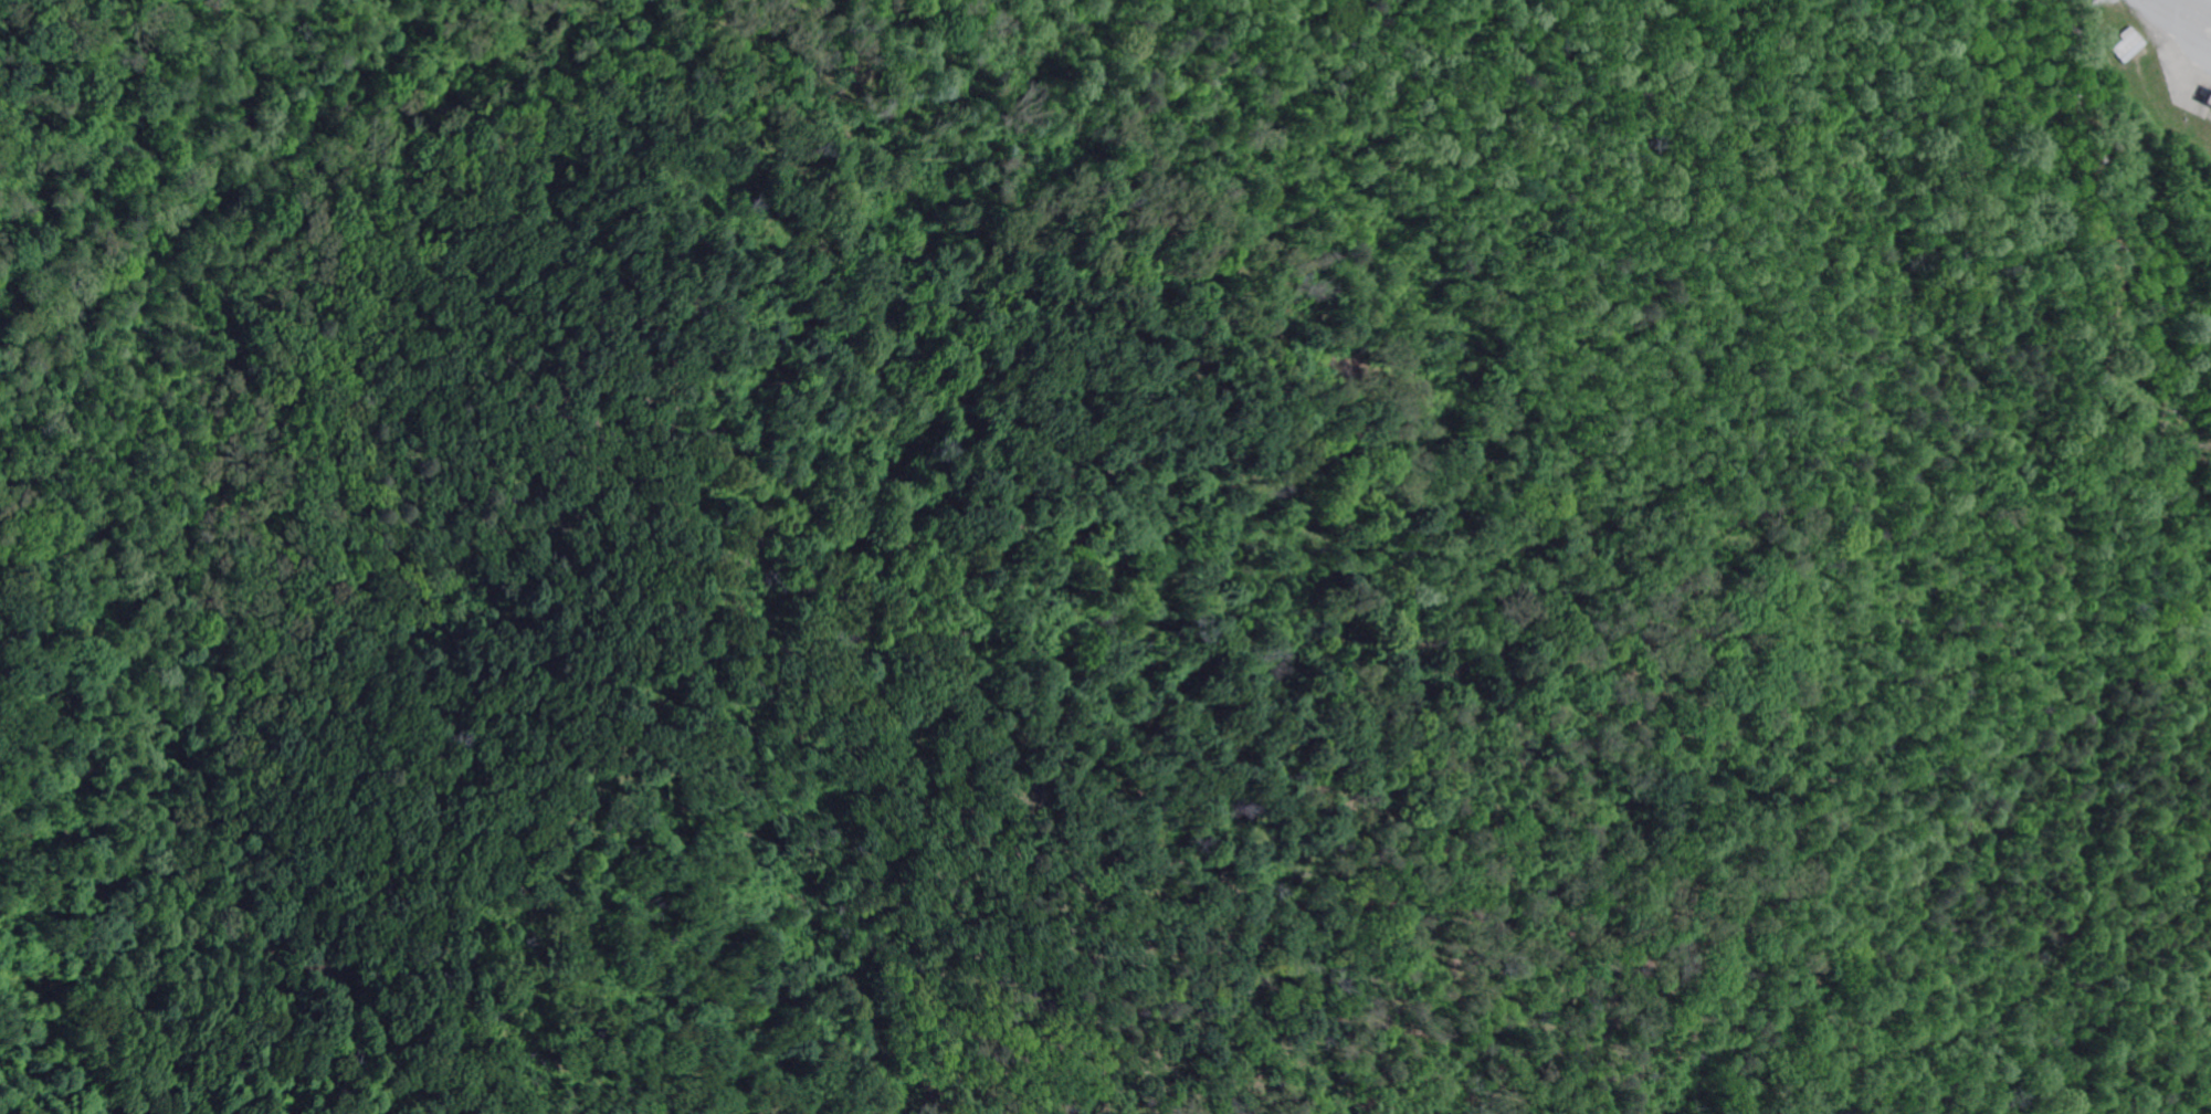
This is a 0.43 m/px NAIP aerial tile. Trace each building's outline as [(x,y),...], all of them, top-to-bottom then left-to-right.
[(2210,113),(2210,94),(2204,91),(2197,106),(2210,113)]
